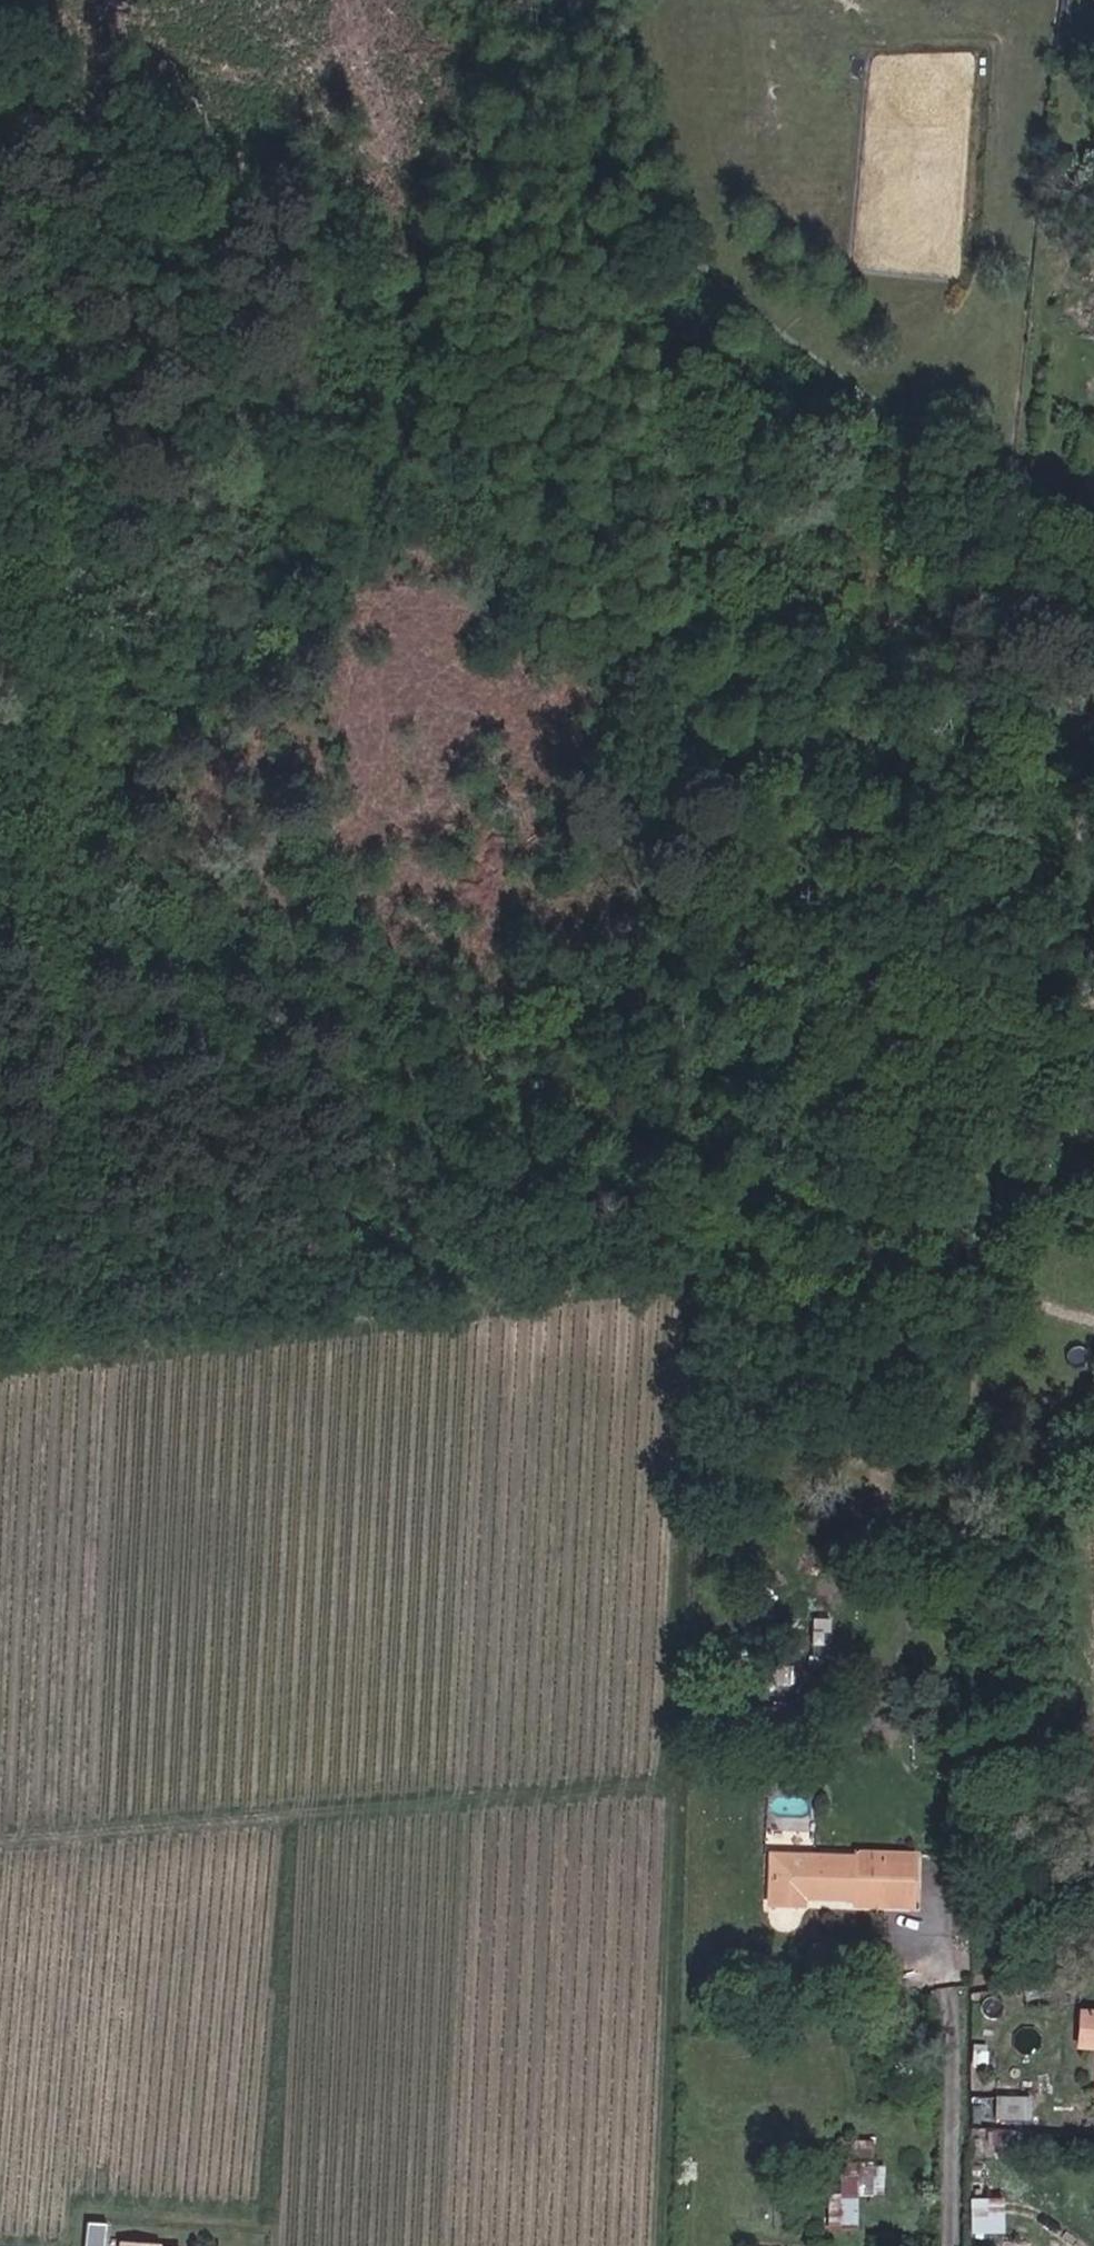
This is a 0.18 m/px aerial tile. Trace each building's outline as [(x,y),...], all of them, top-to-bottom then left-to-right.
[(881,1851),(773,1850),(771,1900),(911,1910),(912,1861),(881,1859),(881,1851)] [(912,1861),(913,1853),(881,1851),(881,1859),(912,1861)] [(1078,2006),(1075,2039),(1093,2041),(1093,2007),(1078,2006)] [(1030,2095),(996,2094),(995,2118),(1030,2118),(1030,2095)] [(859,2223),(859,2191),(878,2191),(879,2138),(834,2138),(833,2222),(859,2223)] [(987,2230),(989,2197),(972,2196),(971,2229),(987,2230)] [(108,2220),(87,2219),(85,2245),(106,2245),(108,2220)]
